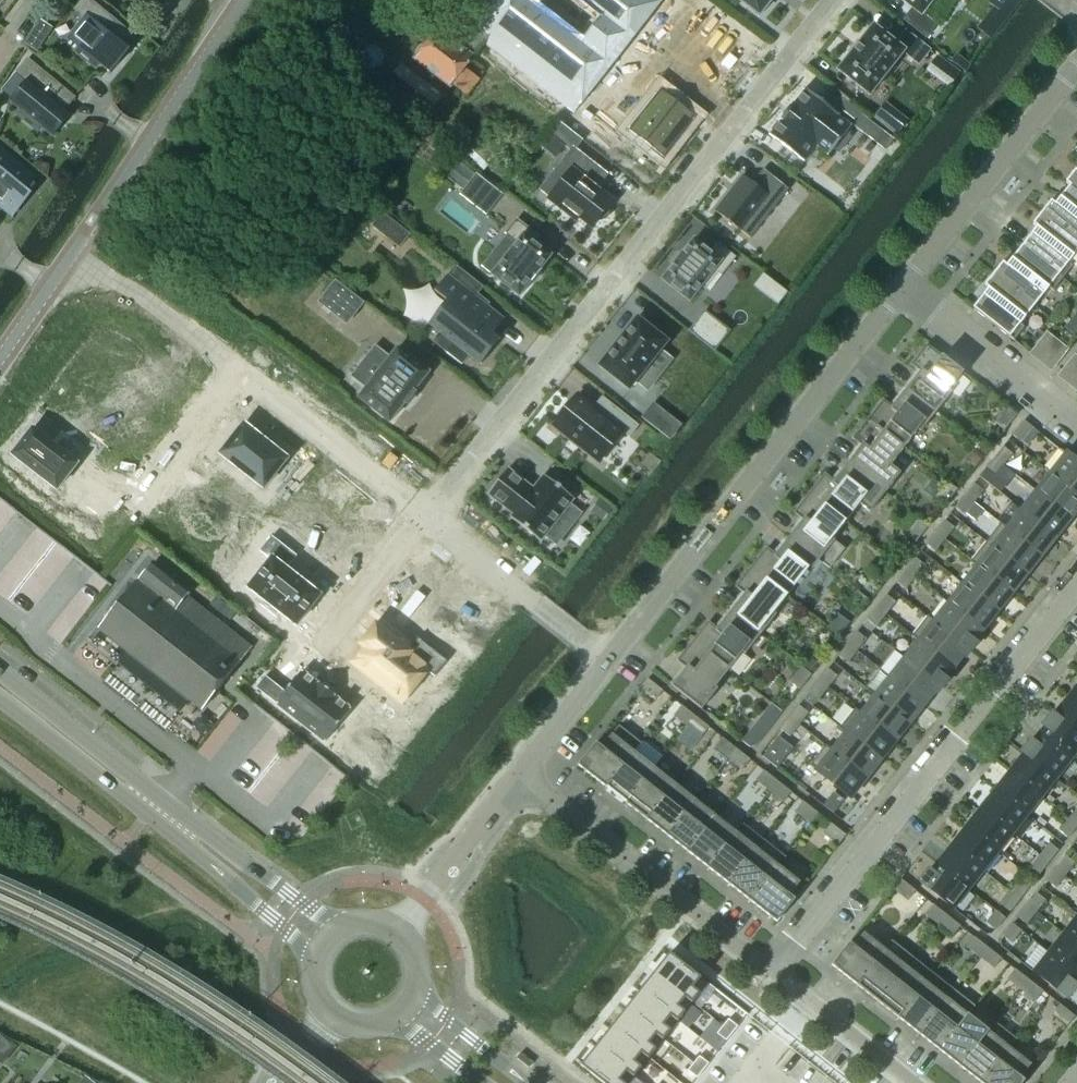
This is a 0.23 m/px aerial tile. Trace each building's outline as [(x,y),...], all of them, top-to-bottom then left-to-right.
[(131,35),(88,0),(83,0),(75,10),(85,18),(68,39),(79,48),(75,52),(96,69),(99,65),(110,73),(128,51),(122,46),(131,35)] [(662,0),(494,0),(458,46),(437,30),(425,46),(419,47),(415,53),(415,58),(414,60),(448,88),(484,44),(574,113),(662,0)] [(759,17),(772,0),(738,0),(759,17)] [(912,8),(903,20),(927,39),(937,26),(923,15),(934,0),(902,0),(912,8)] [(930,51),(906,32),(896,44),(874,27),(839,71),(870,96),(904,53),(919,64),(930,51)] [(937,56),(928,67),(936,73),(945,62),(937,56)] [(958,59),(953,64),(964,73),(969,68),(958,59)] [(64,109),(74,98),(28,60),(17,73),(27,81),(10,102),(21,111),(17,115),(38,132),(41,128),(52,136),(70,114),(64,109)] [(665,157),(698,115),(663,88),(631,129),(665,157)] [(770,133),(769,135),(770,135),(804,162),(805,161),(805,160),(804,160),(816,145),(828,154),(827,156),(828,157),(852,126),(852,125),(851,124),(850,126),(839,117),(840,116),(804,88),(803,90),(805,91),(794,104),(793,103),(780,120),(781,121),(771,134),(770,133)] [(848,102),(842,111),(856,122),(863,113),(848,102)] [(563,163),(540,191),(549,198),(548,200),(562,210),(564,207),(592,228),(597,221),(601,221),(605,220),(608,216),(609,212),(608,208),(609,206),(613,201),(590,183),(589,182),(600,169),(574,148),(580,139),(559,123),(545,141),(560,153),(565,147),(570,151),(561,162),(563,163)] [(34,178),(0,150),(0,209),(1,208),(12,216),(30,194),(25,189),(34,178)] [(743,176),(715,211),(750,238),(788,190),(762,169),(751,183),(743,176)] [(1076,170),(1066,182),(1076,191),(1076,171),(1076,170)] [(1066,182),(1066,183),(1070,186),(1056,204),(1051,201),(1042,213),(1076,240),(1076,191),(1066,182)] [(470,183),(460,195),(486,215),(495,203),(470,183)] [(382,213),(371,227),(399,249),(410,235),(382,213)] [(1076,253),(1076,240),(1042,213),(1033,225),(1037,228),(1022,247),(1063,279),(1073,267),(1069,263),(1076,253)] [(539,237),(516,220),(505,234),(517,243),(492,275),(519,297),(531,282),(531,283),(540,271),(551,256),(534,243),(539,237)] [(721,275),(735,258),(718,244),(710,253),(694,240),(682,254),(673,265),(673,266),(662,280),(689,302),(702,286),(705,289),(718,273),(721,275)] [(1053,292),(1063,279),(1022,247),(1007,266),(1003,263),(994,274),(1035,307),(1049,289),(1053,292)] [(1035,307),(994,274),(985,286),(989,289),(973,309),(1014,341),(1025,328),(1021,325),(1035,307)] [(504,320),(447,275),(435,291),(449,302),(430,326),(452,344),(446,352),(462,365),(469,357),(478,364),(498,338),(492,334),(504,320)] [(346,324),(362,303),(335,282),(319,302),(346,324)] [(777,285),(767,297),(777,305),(787,293),(777,285)] [(714,351),(730,331),(705,311),(689,331),(714,351)] [(637,318),(600,366),(630,390),(636,381),(648,390),(672,359),(661,350),(667,342),(637,318)] [(1052,371),(1068,349),(1058,341),(1041,362),(1052,371)] [(949,392),(963,374),(927,345),(911,365),(920,372),(906,390),(936,414),(952,394),(949,392)] [(428,373),(398,349),(359,398),(389,423),(404,403),(406,405),(415,393),(413,392),(428,373)] [(1076,376),(1076,356),(1076,355),(1059,377),(1070,385),(1076,376)] [(921,433),(936,414),(906,390),(893,407),(884,400),(868,420),(905,449),(919,432),(921,433)] [(577,395),(552,427),(598,463),(622,432),(629,437),(638,426),(618,410),(610,421),(577,395)] [(653,404),(642,418),(669,439),(680,426),(653,404)] [(1005,431),(1017,415),(1007,407),(995,423),(1005,431)] [(891,466),(905,449),(868,420),(853,439),(862,446),(848,464),(886,494),(901,474),(891,466)] [(1022,443),(1033,429),(1024,421),(1013,436),(1022,443)] [(264,488),(286,459),(243,425),(221,454),(264,488)] [(18,461),(65,497),(85,471),(39,435),(18,461)] [(1004,466),(1013,454),(1004,447),(994,459),(1004,466)] [(1061,450),(1045,469),(1076,494),(1076,463),(1061,450)] [(994,478),(1004,466),(994,459),(985,471),(994,478)] [(870,514),(886,494),(848,464),(834,481),(825,474),(810,494),(846,523),(860,505),(870,514)] [(569,505),(574,499),(544,475),(533,489),(507,469),(488,494),(513,514),(510,518),(540,541),(545,536),(556,545),(581,514),(569,505)] [(1045,469),(1045,470),(1051,475),(1037,493),(1071,519),(1076,511),(1076,494),(1045,469)] [(946,506),(958,490),(948,482),(936,498),(946,506)] [(974,503),(984,491),(974,484),(965,496),(974,503)] [(1071,519),(1037,493),(1022,511),(1056,538),(1071,519)] [(833,540),(846,523),(810,494),(794,513),(803,520),(790,538),(819,562),(819,561),(830,570),(845,550),(833,540)] [(965,515),(974,503),(965,496),(956,508),(965,515)] [(345,500),(318,534),(352,561),(379,527),(345,500)] [(1056,538),(1022,511),(1008,529),(1000,523),(1041,556),(1056,538)] [(917,543),(929,527),(919,519),(907,535),(917,543)] [(945,540),(955,528),(945,521),(936,533),(945,540)] [(1041,556),(1000,523),(985,542),(1027,574),(1041,556)] [(936,552),(945,540),(936,533),(927,544),(936,552)] [(295,556),(271,538),(261,551),(271,559),(248,588),(265,601),(261,605),(276,617),(280,613),(296,625),(320,596),(286,569),(295,556)] [(804,581),(819,562),(790,538),(776,555),(767,548),(751,568),(788,597),(801,579),(804,581)] [(1027,574),(985,542),(971,560),(1012,593),(1027,574)] [(916,577),(925,566),(916,558),(907,570),(916,577)] [(997,612),(1012,593),(971,560),(970,561),(978,568),(964,585),(997,612)] [(189,701),(202,711),(251,649),(185,597),(190,592),(153,563),(138,583),(137,582),(99,630),(128,652),(127,653),(128,653),(129,652),(189,700),(188,701),(189,701)] [(774,614),(788,597),(751,568),(736,587),(745,595),(731,612),(761,635),(776,616),(774,614)] [(916,577),(907,570),(897,582),(906,589),(916,577)] [(471,605),(435,576),(418,597),(411,592),(399,607),(420,623),(423,620),(445,637),(471,605)] [(997,612),(964,585),(949,604),(983,630),(997,612)] [(887,614),(896,603),(887,595),(877,607),(887,614)] [(983,630),(949,604),(942,599),(927,617),(971,651),(977,644),(974,642),(983,630)] [(877,626),(887,614),(877,607),(868,619),(877,626)] [(745,655),(761,636),(761,635),(731,612),(718,629),(708,622),(693,642),(729,670),(743,653),(745,655)] [(971,651),(927,617),(935,622),(920,641),(954,667),(963,656),(966,658),(971,651)] [(381,631),(355,663),(403,701),(429,668),(381,631)] [(857,651),(867,640),(857,632),(848,644),(857,651)] [(954,667),(920,641),(905,659),(942,688),(948,681),(944,679),(954,667)] [(715,688),(729,670),(693,642),(677,661),(687,669),(672,687),(701,710),(718,690),(715,688)] [(848,663),(857,651),(848,644),(839,656),(848,663)] [(942,688),(905,659),(891,678),(924,704),(933,693),(937,695),(942,688)] [(265,676),(257,687),(326,741),(352,708),(301,668),(283,691),(265,676)] [(800,691),(812,675),(802,668),(790,683),(800,691)] [(828,688),(838,676),(828,669),(819,681),(828,688)] [(924,704),(891,678),(876,696),(910,723),(924,704)] [(663,691),(648,679),(640,689),(655,701),(663,691)] [(819,700),(828,688),(819,681),(810,693),(819,700)] [(1068,698),(1076,705),(1076,686),(1068,698)] [(910,723),(876,696),(862,715),(895,741),(910,723)] [(1068,698),(1054,716),(1052,714),(1051,715),(1076,735),(1076,705),(1068,698)] [(688,727),(695,717),(682,706),(674,716),(688,727)] [(799,725),(808,713),(799,706),(790,718),(799,725)] [(895,741),(862,715),(861,716),(854,710),(840,728),(881,760),(895,741)] [(1051,715),(1043,726),(1045,728),(1039,735),(1071,760),(1076,752),(1076,735),(1051,715)] [(709,728),(695,717),(688,727),(701,738),(709,728)] [(790,737),(799,725),(790,718),(780,730),(790,737)] [(755,747),(768,730),(759,723),(743,743),(749,748),(755,747)] [(619,727),(602,748),(596,744),(578,767),(606,788),(634,752),(641,744),(619,727)] [(881,760),(840,728),(839,728),(846,734),(833,751),(826,745),(825,746),(866,778),(881,760)] [(1071,760),(1039,735),(1033,743),(1031,741),(1022,752),(1056,779),(1071,760)] [(778,736),(762,757),(778,769),(794,749),(778,736)] [(737,749),(723,738),(715,748),(729,759),(737,749)] [(866,778),(825,746),(810,765),(851,798),(866,778)] [(743,770),(750,760),(737,749),(729,759),(743,770)] [(626,804),(655,768),(634,752),(606,788),(626,804)] [(1056,779),(1022,752),(1022,753),(1024,755),(1010,772),(1042,797),(1056,779)] [(647,821),(675,785),(655,768),(626,804),(647,821)] [(770,792),(778,782),(764,771),(756,781),(770,792)] [(1042,797),(1010,772),(995,791),(1027,816),(1042,797)] [(792,793),(778,782),(770,792),(784,803),(792,793)] [(667,837),(696,801),(675,785),(647,821),(667,837)] [(1027,816),(995,791),(981,809),(1012,834),(1027,816)] [(688,853),(716,817),(696,801),(667,837),(688,853)] [(811,824),(819,814),(803,802),(796,812),(811,824)] [(1012,834),(981,809),(966,828),(998,853),(1012,834)] [(709,869),(737,833),(716,817),(688,853),(709,869)] [(1076,827),(1076,825),(1069,818),(1059,831),(1069,838),(1076,827)] [(838,845),(846,836),(831,824),(823,834),(838,845)] [(998,853),(966,828),(952,846),(983,871),(998,853)] [(729,885),(764,841),(763,840),(757,849),(737,833),(709,869),(729,885)] [(750,902),(785,857),(764,841),(729,885),(750,902)] [(1049,863),(1058,851),(1049,844),(1040,855),(1049,863)] [(983,871),(952,846),(937,865),(969,890),(983,871)] [(1040,875),(1049,863),(1040,855),(1030,868),(1040,875)] [(789,895),(800,883),(779,866),(785,857),(750,902),(777,923),(782,917),(795,900),(789,895)] [(1066,876),(1075,864),(1066,857),(1056,868),(1066,876)] [(969,890),(937,865),(931,872),(929,870),(920,882),(953,909),(969,890)] [(1056,888),(1066,876),(1056,868),(1047,881),(1056,888)] [(916,891),(901,879),(893,889),(908,901),(916,891)] [(1020,900),(1029,888),(1020,880),(1011,892),(1020,900)] [(1010,912),(1020,900),(1011,892),(1001,905),(1010,912)] [(1036,913),(1046,901),(1037,893),(1027,905),(1036,913)] [(947,916),(933,905),(925,915),(939,926),(947,916)] [(1027,925),(1036,913),(1027,905),(1017,918),(1027,925)] [(996,931),(1005,918),(996,911),(986,923),(996,931)] [(961,927),(947,916),(939,926),(953,937),(961,927)] [(1063,934),(1076,945),(1076,918),(1063,934)] [(1012,944),(1022,931),(1012,924),(1003,936),(1012,944)] [(858,987),(893,942),(891,941),(884,949),(864,933),(854,947),(850,944),(832,966),(858,987)] [(1063,934),(1049,953),(1076,975),(1076,945),(1063,934)] [(988,948),(974,937),(966,947),(980,958),(988,948)] [(878,1003),(913,958),(893,942),(858,987),(878,1003)] [(1002,959),(988,948),(980,958),(994,969),(1002,959)] [(670,953),(654,972),(693,1002),(708,983),(670,953)] [(1049,953),(1034,972),(1068,999),(1076,987),(1075,985),(1076,983),(1076,975),(1049,953)] [(899,1019),(934,974),(913,958),(878,1003),(899,1019)] [(1021,990),(1029,980),(1015,970),(1008,979),(1021,990)] [(654,972),(640,991),(678,1021),(693,1002),(654,972)] [(919,1035),(948,999),(955,991),(934,974),(899,1019),(919,1035)] [(1035,1001),(1043,991),(1029,980),(1021,990),(1035,1001)] [(640,991),(625,1009),(664,1039),(678,1021),(640,991)] [(968,1016),(975,1007),(955,991),(948,999),(919,1035),(918,1037),(919,1037),(920,1036),(939,1050),(938,1052),(939,1053),(940,1051),(968,1015),(968,1016)] [(1075,1017),(1060,1005),(1052,1015),(1068,1027),(1075,1017)] [(625,1009),(611,1028),(649,1058),(664,1039),(625,1009)] [(960,1068),(996,1023),(995,1023),(988,1031),(968,1016),(968,1015),(940,1051),(960,1068)] [(728,1019),(723,1026),(732,1034),(738,1027),(728,1019)] [(1016,1039),(996,1023),(960,1068),(980,1082),(982,1082),(1016,1039)] [(723,1026),(717,1034),(726,1041),(732,1034),(723,1026)] [(611,1028),(596,1046),(635,1077),(649,1058),(611,1028)] [(1031,1065),(1010,1048),(1017,1040),(1016,1039),(982,1082),(1023,1082),(1025,1081),(1021,1078),(1031,1065)] [(580,1066),(602,1082),(629,1082),(635,1077),(596,1046),(580,1066)] [(699,1056),(693,1064),(703,1071),(709,1064),(699,1056)] [(693,1064),(688,1071),(697,1078),(703,1071),(693,1064)]
